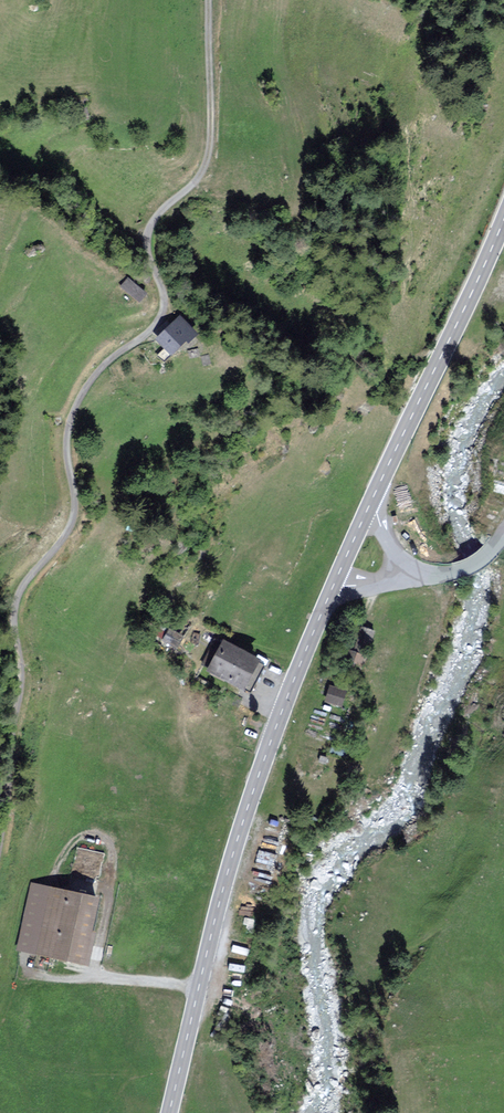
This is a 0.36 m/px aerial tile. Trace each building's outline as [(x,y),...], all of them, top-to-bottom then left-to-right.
[(146,295),(126,282),(121,289),(141,303),(146,295)] [(197,336),(181,319),(157,341),(171,356),(186,342),(188,345),(197,336)] [(373,633),(363,630),(359,643),(370,646),(373,633)] [(173,638),(168,635),(164,640),(169,644),(173,638)] [(257,663),(225,646),(211,673),(243,690),(257,663)] [(344,693),(332,689),(327,702),(340,706),(344,693)] [(99,895),(33,882),(19,947),(89,961),(96,929),(93,928),(99,895)]
